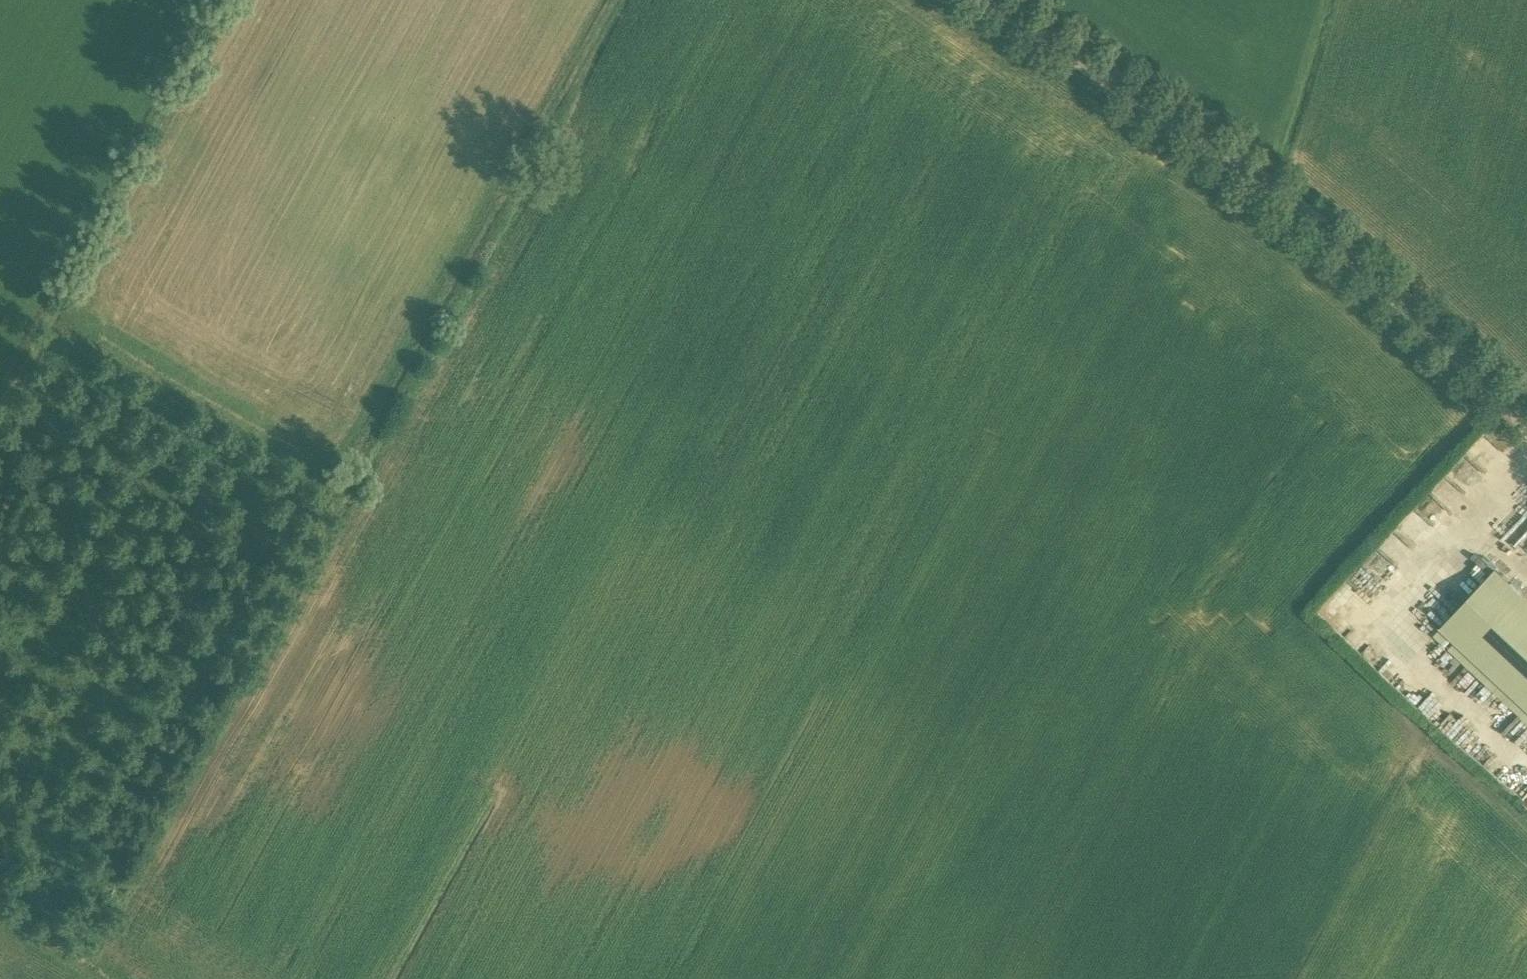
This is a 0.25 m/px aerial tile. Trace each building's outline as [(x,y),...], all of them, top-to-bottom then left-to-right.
[(1477,641),(1451,617),(1437,631),(1464,656),(1477,641)]
